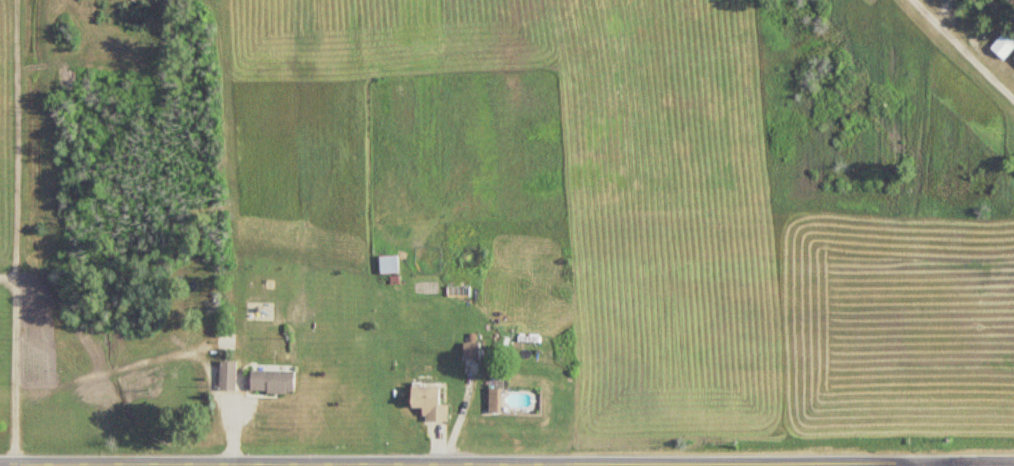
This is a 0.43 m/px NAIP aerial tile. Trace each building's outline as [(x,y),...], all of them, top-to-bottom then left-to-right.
[(1005,32),(990,50),(1004,61),(1013,49),(1013,40),(1005,32)] [(380,273),(398,273),(398,256),(380,256),(380,273)] [(479,343),(464,343),(464,359),(479,359),(479,343)] [(220,391),(236,391),(236,362),(220,362),(220,391)] [(295,371),(251,371),(251,394),(295,394),(295,371)] [(424,422),(449,422),(449,405),(439,405),(439,386),(411,386),(411,407),(424,407),(424,422)] [(490,413),(501,413),(501,389),(490,389),(490,413)]
